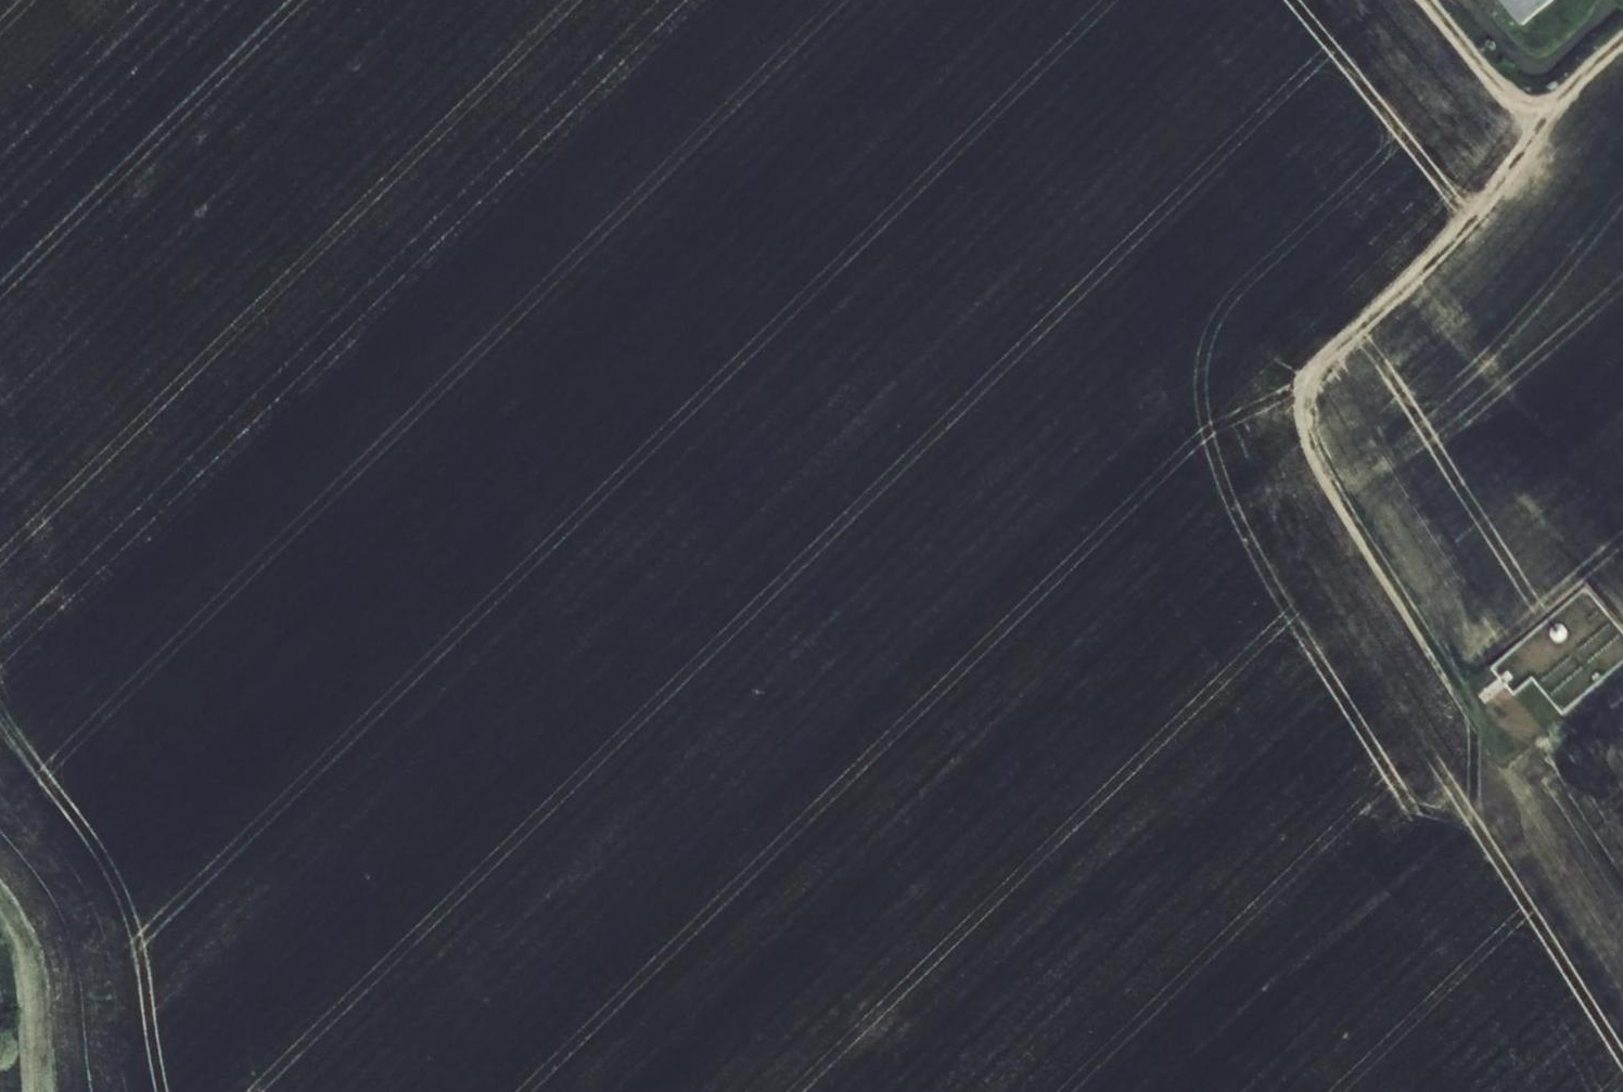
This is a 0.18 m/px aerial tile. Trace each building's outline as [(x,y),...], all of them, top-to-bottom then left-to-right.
[(1522,25),(1553,0),(1502,0),(1522,25)]
